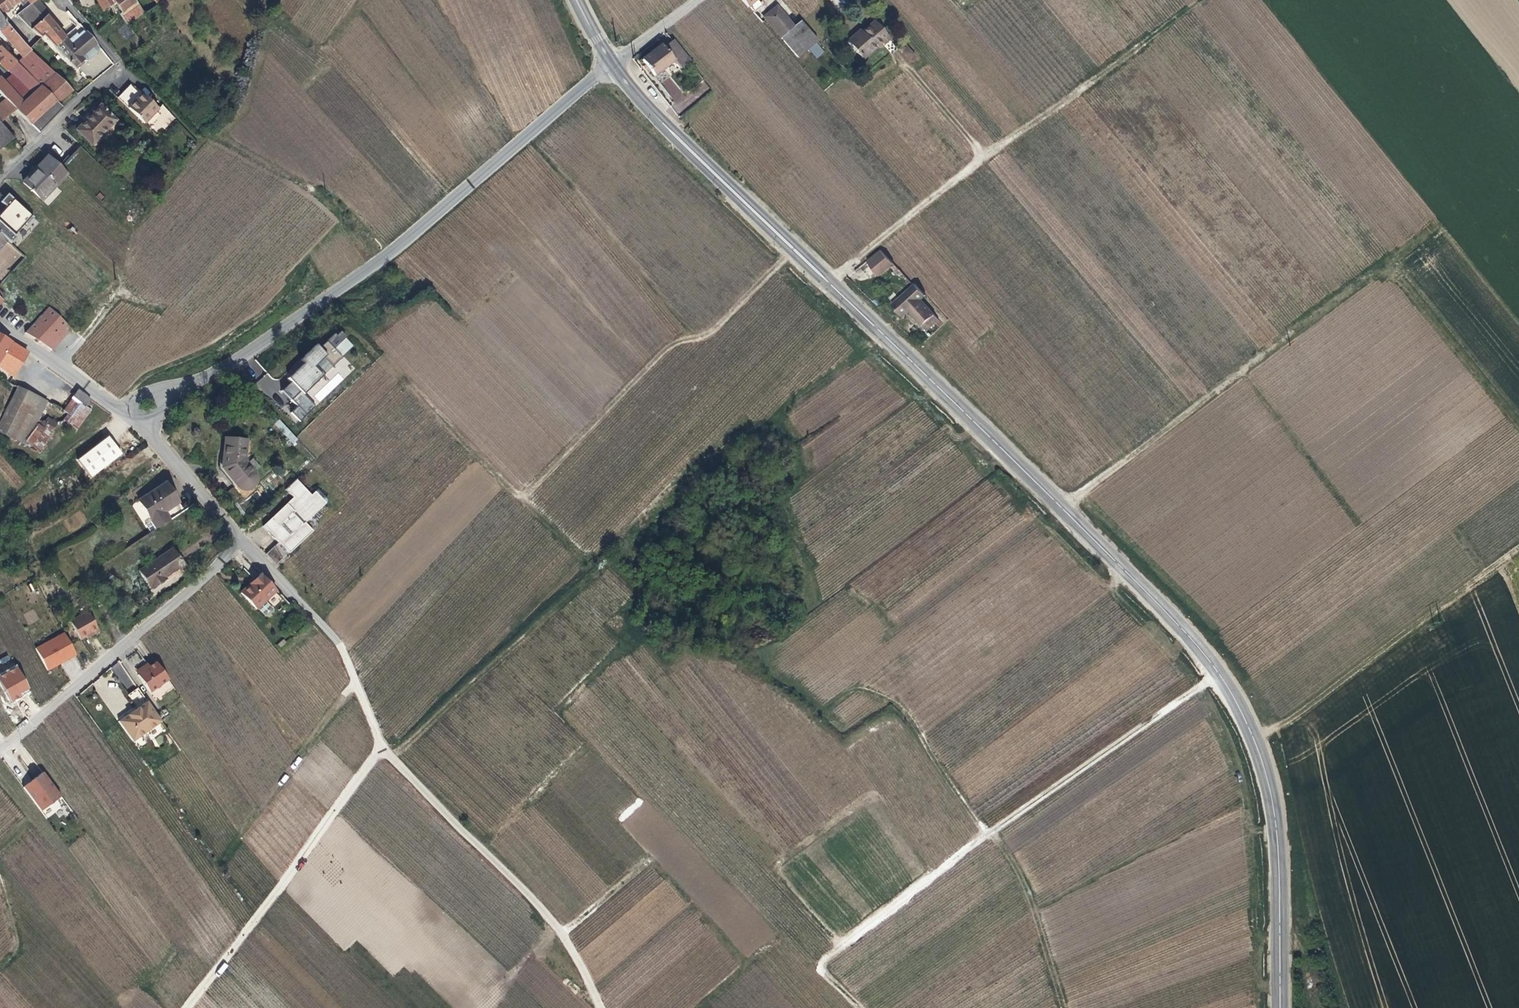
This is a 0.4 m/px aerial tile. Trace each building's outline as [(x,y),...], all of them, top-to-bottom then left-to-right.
[(13,0),(0,0),(0,10),(13,0)] [(29,1),(16,11),(30,26),(39,36),(42,33),(56,46),(76,67),(84,60),(79,55),(96,42),(81,23),(64,36),(46,14),(57,6),(54,0),(31,0),(29,1)] [(114,1),(129,24),(133,21),(131,17),(142,10),(136,0),(113,0),(114,1)] [(747,5),(752,11),(760,4),(757,0),(753,0),(747,5)] [(783,42),(803,26),(797,19),(790,25),(774,6),(761,17),(783,42)] [(22,54),(25,51),(27,53),(31,49),(20,38),(0,16),(0,29),(22,54)] [(856,60),(874,45),(877,48),(884,42),(868,24),(857,34),(855,33),(842,44),(856,60)] [(22,34),(30,43),(38,36),(39,36),(30,26),(22,34)] [(812,42),(815,40),(803,26),(783,42),(795,56),(799,53),(792,43),(797,39),(805,48),(811,55),(818,49),(812,42)] [(39,36),(38,36),(44,41),(45,40),(54,48),(56,46),(42,33),(39,36)] [(686,60),(669,39),(660,46),(658,44),(655,46),(666,58),(663,61),(665,64),(670,60),(676,67),(686,60)] [(799,53),(805,48),(797,39),(792,43),(799,53)] [(100,51),(101,47),(96,42),(79,55),(84,60),(88,60),(100,51)] [(6,68),(10,64),(15,59),(0,45),(0,62),(6,68)] [(908,45),(901,51),(911,62),(917,56),(908,45)] [(666,58),(655,46),(638,58),(650,75),(665,64),(663,61),(666,58)] [(15,59),(10,64),(16,70),(18,69),(22,65),(15,59)] [(22,65),(18,69),(20,71),(18,73),(27,81),(33,76),(30,74),(22,65)] [(71,87),(55,72),(45,82),(40,76),(38,77),(32,72),(30,74),(33,76),(41,85),(56,100),(71,87)] [(33,76),(27,81),(15,92),(23,100),(41,85),(33,76)] [(55,111),(61,105),(56,100),(41,85),(23,100),(15,92),(0,77),(0,92),(5,96),(15,107),(29,121),(38,128),(55,111)] [(662,83),(670,93),(677,87),(669,77),(662,83)] [(150,128),(168,110),(160,102),(156,106),(141,91),(139,92),(128,82),(115,94),(150,128)] [(15,107),(5,96),(0,100),(0,120),(15,107)] [(93,98),(70,121),(85,136),(108,112),(93,98)] [(12,135),(0,122),(0,145),(12,135)] [(56,168),(44,156),(20,181),(36,197),(51,182),(53,184),(62,174),(56,168)] [(62,174),(68,179),(76,170),(64,160),(56,168),(62,174)] [(51,182),(36,197),(39,199),(53,184),(51,182)] [(2,208),(19,224),(22,220),(24,222),(31,215),(7,194),(0,201),(4,205),(2,208)] [(5,238),(8,241),(14,234),(12,232),(19,224),(2,208),(0,209),(0,233),(5,238)] [(890,262),(878,249),(865,261),(877,274),(890,262)] [(917,298),(922,294),(912,282),(888,303),(898,315),(905,309),(922,328),(935,318),(917,298)] [(46,303),(22,327),(49,344),(68,324),(46,303)] [(9,371),(24,349),(0,333),(0,365),(9,371)] [(337,355),(331,349),(330,348),(322,340),(315,346),(312,343),(299,355),(303,359),(299,362),(284,376),(287,380),(296,389),(287,398),(303,414),(312,405),(300,393),(319,374),(310,365),(314,360),(320,355),(321,356),(328,365),(338,356),(337,355)] [(342,350),(337,344),(335,343),(330,348),(331,349),(337,355),(342,350)] [(80,404),(87,395),(75,383),(68,392),(80,404)] [(41,423),(33,418),(42,397),(13,384),(0,412),(0,429),(22,440),(24,437),(36,447),(45,430),(49,422),(43,419),(41,423)] [(274,424),(293,444),(298,439),(279,419),(274,424)] [(78,460),(92,478),(123,453),(109,435),(78,460)] [(240,478),(246,486),(248,485),(249,483),(250,477),(250,474),(248,472),(240,462),(239,460),(239,458),(241,441),(220,438),(216,467),(231,485),(240,478)] [(290,478),(280,488),(287,495),(288,496),(265,518),(270,524),(263,530),(273,541),(261,553),(271,564),(307,530),(299,522),(323,499),(312,488),(305,494),(297,485),(290,478)] [(174,498),(172,496),(161,479),(133,499),(144,515),(152,527),(164,519),(159,511),(159,509),(174,498)] [(180,508),(174,498),(159,509),(159,511),(164,519),(180,508)] [(270,524),(265,518),(257,524),(263,530),(270,524)] [(134,569),(137,575),(147,589),(163,578),(162,576),(179,564),(171,552),(167,547),(134,569)] [(271,588),(256,572),(234,591),(250,608),(251,607),(259,615),(261,615),(267,610),(267,608),(259,599),(271,588)] [(28,624),(39,619),(34,609),(23,614),(28,624)] [(84,636),(94,628),(83,612),(66,624),(78,641),(84,636)] [(96,631),(94,628),(84,636),(86,639),(96,631)] [(43,669),(72,653),(60,631),(31,647),(43,669)] [(275,646),(281,642),(279,638),(273,643),(275,646)] [(145,690),(163,677),(151,660),(143,665),(141,663),(141,668),(133,674),(145,690)] [(111,668),(127,689),(134,683),(118,662),(111,668)] [(131,670),(133,674),(141,668),(141,663),(131,670)] [(0,673),(0,681),(10,701),(31,691),(19,664),(0,673)] [(133,708),(143,701),(134,687),(123,695),(133,708)] [(135,750),(163,731),(143,701),(133,708),(128,712),(129,714),(126,716),(124,714),(115,721),(135,750)] [(36,809),(55,795),(36,771),(25,780),(31,788),(24,793),(36,809)] [(25,780),(18,785),(24,793),(31,788),(25,780)]
